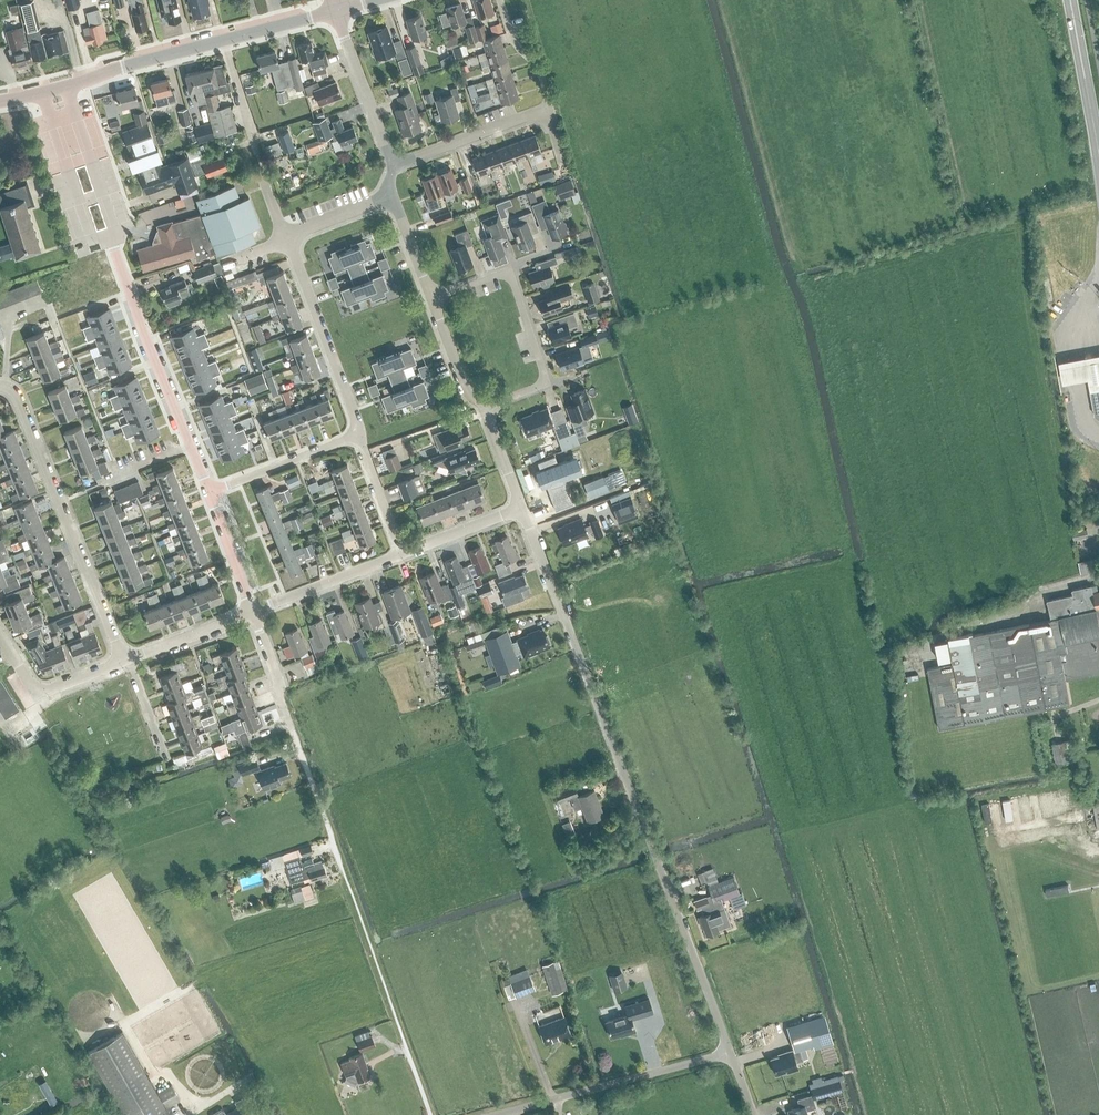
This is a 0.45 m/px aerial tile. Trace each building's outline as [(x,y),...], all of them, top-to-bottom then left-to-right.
[(18,3),(24,30),(25,29),(34,60),(69,51),(63,30),(41,36),(38,26),(40,25),(34,0),(17,0),(18,3)] [(67,10),(81,7),(79,0),(64,0),(67,10)] [(136,30),(148,27),(141,0),(128,0),(129,3),(136,30)] [(168,24),(181,21),(176,0),(157,0),(161,17),(166,16),(168,24)] [(189,8),(191,7),(194,17),(209,13),(205,0),(189,0),(187,1),(189,8)] [(478,17),(493,12),(489,0),(473,0),(478,17)] [(469,42),(479,38),(475,26),(471,15),(465,17),(460,3),(446,7),(447,12),(439,15),(439,14),(438,14),(443,27),(443,26),(451,24),(452,26),(461,23),(463,28),(464,27),(469,42)] [(100,24),(96,10),(86,13),(90,26),(83,28),(87,43),(93,42),(94,45),(102,43),(101,40),(107,38),(103,23),(100,24)] [(406,19),(412,40),(427,35),(421,15),(406,19)] [(483,23),(475,26),(479,38),(487,36),(483,23)] [(13,66),(32,60),(23,27),(6,31),(11,48),(9,49),(13,66)] [(374,49),(372,49),(376,58),(395,52),(397,58),(405,56),(400,40),(392,43),(386,27),(368,34),(372,43),(374,49)] [(486,52),(503,47),(499,34),(482,40),(474,42),(476,48),(484,45),(486,52)] [(455,38),(445,41),(447,49),(458,46),(455,38)] [(313,50),(311,42),(297,46),(301,63),(309,61),(311,69),(328,65),(324,52),(315,54),(313,49),(313,50)] [(404,49),(412,75),(423,72),(415,46),(404,49)] [(459,46),(452,48),(455,58),(462,56),(459,46)] [(490,65),(507,60),(503,47),(486,52),(478,55),(480,60),(488,58),(490,65)] [(295,85),(297,90),(304,88),(296,57),(289,59),(289,60),(278,63),(275,51),(256,56),(260,70),(272,67),(274,74),(273,74),(277,89),(295,85)] [(491,71),(494,78),(511,73),(507,60),(490,65),(482,67),(484,73),(491,71)] [(197,71),(206,103),(208,111),(208,112),(214,136),(237,131),(230,105),(220,108),(216,94),(231,90),(229,82),(227,82),(222,65),(214,68),(213,67),(211,67),(211,66),(209,65),(205,66),(204,68),(204,69),(197,71)] [(312,72),(314,79),(328,75),(326,68),(312,72)] [(195,90),(199,105),(206,103),(197,71),(185,74),(189,92),(195,90)] [(497,91),(514,85),(511,73),(494,78),(486,80),(487,86),(495,84),(497,91)] [(400,95),(400,94),(409,91),(406,84),(408,83),(411,90),(417,88),(413,76),(386,85),(391,98),(400,95)] [(270,77),(263,79),(265,87),(272,85),(270,77)] [(151,83),(157,106),(176,101),(173,90),(171,91),(168,79),(151,83)] [(341,97),(335,82),(320,88),(317,83),(305,87),(308,96),(315,93),(320,105),(341,97)] [(474,84),(467,86),(469,93),(476,91),(474,84)] [(501,103),(518,98),(514,85),(497,91),(486,94),(488,100),(499,96),(501,103)] [(452,95),(435,101),(440,114),(441,113),(443,120),(458,116),(453,101),(460,98),(456,86),(450,88),(452,95)] [(133,103),(136,112),(133,112),(136,124),(147,121),(142,100),(138,101),(134,87),(117,92),(120,106),(133,103)] [(304,89),(297,91),(298,98),(306,96),(304,89)] [(416,116),(419,115),(410,92),(397,97),(401,107),(395,109),(404,134),(421,128),(416,116)] [(300,104),(294,106),(296,113),(310,109),(305,96),(298,99),(300,104)] [(178,111),(181,126),(190,124),(186,109),(178,111)] [(304,145),(306,150),(308,155),(316,152),(315,149),(320,147),(320,146),(326,144),(325,140),(331,137),(333,141),(339,139),(343,151),(352,147),(350,141),(357,139),(353,127),(344,130),(340,119),(333,122),(335,127),(329,130),(325,118),(311,123),(317,140),(304,145)] [(118,121),(109,123),(111,131),(120,129),(118,121)] [(209,123),(194,127),(198,143),(214,139),(209,123)] [(140,175),(147,193),(168,185),(166,182),(175,179),(179,192),(196,186),(187,159),(169,165),(170,168),(162,170),(162,168),(161,168),(158,160),(161,159),(161,158),(160,159),(157,150),(158,149),(154,150),(151,142),(154,141),(148,124),(123,132),(129,150),(130,150),(132,157),(129,158),(129,160),(131,159),(134,168),(132,168),(133,169),(138,167),(140,175)] [(187,131),(190,143),(196,141),(193,129),(187,131)] [(164,131),(156,133),(158,139),(166,137),(164,131)] [(288,132),(278,135),(284,153),(294,149),(288,132)] [(528,157),(531,164),(536,162),(533,155),(540,152),(534,135),(522,140),(528,157)] [(515,161),(518,169),(524,167),(521,159),(528,157),(522,140),(509,145),(515,161)] [(503,166),(506,174),(511,171),(508,164),(515,161),(509,145),(497,149),(503,166)] [(186,151),(190,162),(203,157),(199,147),(186,151)] [(484,154),(490,170),(493,178),(499,176),(496,168),(503,166),(497,149),(484,154)] [(484,154),(472,158),(481,183),(486,181),(483,173),(490,170),(484,154)] [(206,172),(207,176),(226,169),(222,157),(205,164),(203,157),(190,162),(196,176),(206,172)] [(436,174),(443,193),(443,192),(446,200),(453,198),(452,195),(454,195),(452,189),(457,187),(450,169),(436,174)] [(553,171),(537,176),(540,185),(555,180),(553,171)] [(443,193),(436,174),(422,179),(429,198),(426,199),(430,211),(440,207),(435,195),(443,193)] [(467,177),(460,179),(465,192),(471,190),(467,177)] [(40,250),(27,208),(34,205),(27,183),(0,191),(0,209),(0,208),(11,243),(0,247),(0,259),(12,256),(13,258),(15,257),(15,258),(40,250)] [(573,193),(571,187),(565,189),(562,183),(552,187),(557,200),(573,193)] [(154,245),(138,249),(143,269),(195,254),(197,260),(217,252),(217,254),(254,241),(250,228),(259,225),(249,198),(240,201),(235,186),(198,200),(203,214),(173,223),(172,222),(158,226),(159,231),(154,245)] [(572,194),(575,202),(581,200),(578,192),(572,194)] [(543,201),(531,205),(539,227),(546,224),(551,239),(566,233),(565,229),(566,229),(564,222),(563,223),(557,209),(547,213),(543,201)] [(501,218),(507,216),(504,207),(498,210),(501,218)] [(449,212),(433,218),(435,224),(451,218),(449,212)] [(511,226),(519,248),(534,243),(529,229),(536,226),(531,212),(518,217),(520,223),(511,226)] [(504,232),(498,215),(482,221),(488,238),(483,240),(490,258),(504,253),(497,235),(504,232)] [(451,250),(458,270),(473,265),(467,247),(473,245),(468,230),(455,234),(460,247),(451,250)] [(351,248),(349,249),(358,274),(366,270),(363,262),(376,257),(370,241),(366,243),(364,243),(363,241),(352,246),(351,244),(350,245),(351,248)] [(567,250),(569,259),(582,255),(580,246),(567,250)] [(332,256),(328,257),(334,273),(347,268),(350,277),(358,274),(349,249),(346,250),(345,247),(343,247),(344,249),(333,253),(333,255),(332,256)] [(386,257),(377,260),(379,266),(388,262),(386,257)] [(541,286),(543,287),(548,285),(549,283),(548,282),(553,280),(549,266),(557,263),(555,257),(534,264),(536,270),(528,273),(533,287),(540,284),(541,286)] [(103,272),(99,259),(69,270),(73,282),(103,272)] [(213,264),(193,271),(198,283),(204,281),(217,276),(217,275),(222,273),(218,262),(213,264)] [(388,262),(379,266),(381,271),(390,267),(388,262)] [(366,270),(358,274),(367,298),(370,297),(371,301),(373,300),(372,299),(384,294),(383,292),(384,291),(388,290),(383,274),(369,279),(366,270)] [(225,283),(228,290),(258,278),(257,278),(255,271),(225,283)] [(283,272),(266,278),(265,275),(257,278),(258,278),(259,282),(262,281),(263,285),(268,283),(271,291),(288,285),(283,272)] [(353,285),(340,290),(346,306),(367,298),(358,274),(350,277),(353,285)] [(335,276),(326,280),(328,285),(337,281),(335,276)] [(36,280),(30,282),(35,295),(41,292),(36,280)] [(181,300),(180,298),(190,294),(184,280),(169,286),(169,287),(161,290),(165,303),(166,303),(167,305),(169,307),(175,305),(180,303),(181,300)] [(337,281),(328,285),(330,290),(339,287),(337,281)] [(30,282),(24,285),(29,297),(35,295),(30,282)] [(569,283),(565,285),(544,291),(546,299),(538,302),(542,315),(561,309),(559,301),(569,298),(574,297),(569,283)] [(600,300),(594,283),(583,287),(589,304),(600,300)] [(24,285),(18,287),(23,299),(29,297),(24,285)] [(276,304),(292,298),(288,285),(271,291),(275,301),(276,304)] [(18,287),(12,289),(17,302),(23,299),(18,287)] [(106,288),(94,292),(97,299),(109,296),(106,288)] [(228,291),(234,304),(241,301),(239,296),(238,296),(235,288),(228,291)] [(12,289),(6,292),(11,304),(17,302),(12,289)] [(6,292),(1,294),(5,306),(11,304),(6,292)] [(59,310),(71,306),(68,295),(56,299),(59,310)] [(275,301),(267,304),(268,307),(270,312),(278,309),(280,314),(281,317),(297,311),(292,298),(276,304),(275,301)] [(90,325),(82,328),(85,335),(115,323),(109,306),(108,307),(109,309),(87,317),(90,325)] [(595,306),(585,309),(587,315),(597,311),(595,306)] [(281,317),(280,314),(272,316),(274,321),(282,318),(286,330),(302,324),(297,311),(281,317)] [(222,329),(234,325),(229,313),(218,318),(222,329)] [(557,326),(547,329),(552,343),(570,337),(567,328),(576,325),(573,313),(555,319),(557,326)] [(115,323),(85,335),(88,341),(96,338),(98,346),(121,337),(115,323)] [(260,323),(253,326),(259,343),(266,341),(260,323)] [(204,333),(196,336),(193,328),(172,337),(171,334),(170,335),(177,351),(207,339),(204,333)] [(607,330),(594,335),(580,340),(582,347),(597,342),(610,338),(607,330)] [(27,339),(32,353),(50,346),(51,350),(59,346),(57,341),(49,344),(44,332),(27,339)] [(289,337),(281,340),(283,345),(290,342),(293,350),(294,353),(311,347),(306,334),(290,340),(289,337)] [(101,353),(93,356),(96,363),(126,351),(121,337),(98,346),(101,353)] [(177,351),(182,365),(205,356),(202,349),(209,346),(207,339),(177,351)] [(32,353),(32,354),(38,367),(55,360),(56,363),(64,360),(62,355),(54,358),(51,350),(50,346),(32,353)] [(293,350),(286,353),(287,358),(295,355),(298,363),(299,366),(316,360),(311,347),(294,353),(293,350)] [(556,355),(561,370),(583,362),(577,347),(556,355)] [(411,348),(389,356),(399,380),(407,377),(403,368),(417,363),(411,348)] [(126,351),(96,363),(99,369),(107,366),(110,374),(131,365),(132,368),(133,367),(126,351)] [(215,360),(208,364),(205,356),(182,365),(188,379),(218,367),(215,360)] [(389,356),(371,363),(377,379),(387,375),(391,383),(399,380),(389,356)] [(1057,363),(1061,385),(1086,381),(1089,393),(1098,391),(1098,356),(1057,363)] [(250,361),(254,372),(263,369),(259,357),(250,361)] [(64,360),(67,366),(72,364),(70,358),(64,360)] [(56,363),(55,360),(38,367),(43,381),(60,374),(61,377),(70,373),(68,368),(59,371),(56,363)] [(298,363),(290,366),(294,375),(298,373),(300,379),(302,380),(304,379),(321,373),(316,360),(299,366),(298,363)] [(427,364),(417,367),(419,372),(429,369),(427,364)] [(213,377),(221,373),(218,367),(188,379),(195,396),(196,395),(195,393),(216,384),(213,377)] [(272,376),(270,369),(263,372),(266,378),(272,376)] [(429,369),(419,372),(421,378),(431,374),(429,369)] [(94,371),(83,375),(87,385),(98,381),(94,371)] [(245,380),(251,395),(268,388),(262,373),(245,380)] [(117,394),(110,397),(112,403),(142,391),(136,375),(135,375),(136,377),(114,386),(117,394)] [(407,377),(399,380),(408,404),(411,403),(412,407),(413,407),(413,405),(424,401),(424,399),(425,398),(429,396),(423,381),(410,386),(407,377)] [(394,392),(381,397),(387,413),(408,404),(399,380),(391,383),(394,392)] [(376,383),(367,386),(369,392),(378,388),(376,383)] [(48,392),(54,407),(71,400),(72,403),(80,400),(78,395),(70,398),(65,385),(48,392)] [(1090,389),(1095,415),(1098,418),(1098,387),(1090,389)] [(378,388),(369,392),(371,397),(380,393),(378,388)] [(575,433),(576,437),(585,434),(586,434),(583,425),(587,424),(584,416),(593,412),(585,389),(570,395),(573,404),(565,407),(575,433)] [(318,402),(315,403),(321,420),(335,415),(328,399),(331,398),(328,390),(323,392),(324,393),(320,394),(322,401),(318,402)] [(142,391),(112,403),(115,410),(123,407),(126,414),(148,405),(142,391)] [(289,391),(283,393),(287,405),(292,403),(289,396),(291,395),(289,391)] [(305,407),(302,408),(308,425),(321,420),(315,403),(318,402),(315,395),(310,397),(313,404),(305,407)] [(221,396),(199,405),(198,402),(198,403),(204,419),(234,407),(232,401),(224,404),(221,396)] [(54,407),(59,421),(77,414),(78,416),(86,413),(84,408),(75,411),(72,403),(71,400),(54,407)] [(292,412),(289,413),(295,430),(308,425),(302,408),(305,407),(302,400),(297,401),(298,403),(294,404),(296,410),(292,412)] [(638,421),(631,404),(622,407),(629,425),(638,421)] [(128,421),(121,425),(123,431),(153,419),(148,405),(126,414),(128,421)] [(279,417),(276,418),(283,435),(295,430),(289,413),(292,412),(289,405),(284,406),(287,414),(279,417)] [(204,419),(210,433),(232,424),(229,417),(237,414),(234,407),(204,419)] [(274,419),(263,423),(269,440),(283,435),(276,418),(279,417),(276,409),(271,411),(274,419)] [(579,443),(576,437),(575,433),(571,434),(561,409),(548,414),(546,409),(519,419),(526,436),(552,426),(561,451),(576,446),(579,445),(579,443)] [(153,419),(123,431),(126,438),(134,435),(137,442),(158,434),(159,436),(160,436),(153,419)] [(235,431),(232,424),(210,433),(216,447),(246,435),(243,428),(235,431)] [(64,432),(69,446),(87,440),(88,443),(96,440),(94,435),(86,438),(81,425),(64,432)] [(456,426),(440,432),(433,435),(440,453),(447,450),(456,446),(455,443),(470,438),(466,425),(457,428),(456,426)] [(0,449),(0,454),(2,453),(19,446),(13,432),(6,435),(0,437),(0,448),(0,449)] [(585,434),(576,437),(579,443),(587,440),(585,434)] [(244,452),(241,445),(248,441),(246,435),(216,447),(223,464),(223,463),(222,461),(244,452)] [(69,446),(75,460),(92,453),(94,457),(102,453),(100,448),(92,452),(88,443),(87,440),(69,446)] [(8,468),(25,461),(19,446),(2,453),(6,464),(0,466),(0,469),(1,471),(8,468)] [(433,464),(449,469),(450,473),(455,471),(467,474),(467,473),(464,467),(479,461),(474,449),(466,452),(465,451),(445,459),(433,464)] [(92,453),(75,460),(80,473),(92,469),(97,480),(102,478),(101,475),(109,471),(105,462),(97,465),(94,457),(92,453)] [(385,458),(390,471),(400,467),(401,472),(414,467),(413,462),(401,466),(397,454),(385,458)] [(544,468),(534,471),(541,488),(547,486),(556,510),(571,504),(563,480),(572,477),(566,460),(556,464),(553,456),(541,461),(544,468)] [(7,486),(14,483),(31,476),(25,461),(8,468),(12,478),(5,481),(7,486)] [(421,462),(413,464),(417,473),(424,470),(421,462)] [(336,484),(352,478),(347,465),(332,471),(335,479),(331,480),(332,485),(336,484)] [(161,484),(162,487),(178,481),(173,468),(157,474),(156,471),(148,474),(150,479),(158,476),(161,484)] [(287,479),(290,486),(301,482),(298,475),(287,479)] [(381,478),(384,486),(393,483),(391,475),(381,478)] [(397,484),(403,500),(426,491),(420,475),(397,484)] [(603,475),(584,483),(590,498),(609,490),(603,475)] [(31,476),(14,483),(18,493),(11,496),(13,501),(37,491),(31,476)] [(357,490),(352,478),(336,484),(332,485),(334,490),(338,488),(341,496),(357,490)] [(138,481),(132,484),(137,496),(138,496),(143,494),(138,481)] [(166,497),(167,500),(183,494),(178,481),(162,487),(161,484),(153,487),(155,492),(163,488),(166,497)] [(132,484),(127,486),(132,498),(135,497),(137,496),(132,484)] [(478,484),(463,490),(469,507),(485,501),(478,484)] [(121,488),(126,501),(132,498),(127,486),(121,488)] [(257,491),(262,506),(273,501),(282,498),(279,492),(271,495),(268,487),(257,491)] [(397,500),(396,493),(393,494),(392,487),(386,488),(388,501),(397,500)] [(121,488),(114,491),(119,503),(126,501),(121,488)] [(290,494),(288,489),(279,492),(282,498),(290,494)] [(357,490),(341,496),(346,508),(361,502),(357,490)] [(463,490),(445,496),(452,514),(469,507),(463,490)] [(631,498),(628,491),(610,498),(612,505),(631,498)] [(147,494),(139,498),(142,505),(150,502),(147,494)] [(158,500),(159,502),(160,505),(167,502),(171,510),(170,510),(172,512),(188,506),(183,494),(167,500),(166,497),(158,500)] [(290,494),(282,498),(284,503),(292,500),(290,494)] [(445,496),(431,502),(437,520),(452,514),(445,496)] [(631,498),(612,505),(619,523),(638,516),(631,498)] [(13,527),(20,524),(38,517),(32,501),(14,508),(19,519),(12,522),(13,527)] [(279,515),(273,501),(262,506),(268,519),(279,515)] [(95,509),(100,522),(117,515),(119,519),(127,516),(125,510),(117,514),(112,502),(95,509)] [(344,515),(348,514),(350,520),(366,515),(361,502),(346,508),(342,510),(343,514),(344,515)] [(416,508),(419,516),(423,525),(437,520),(431,502),(416,508)] [(311,509),(309,503),(297,508),(299,514),(311,509)] [(193,519),(188,506),(172,512),(170,510),(163,513),(165,517),(172,514),(176,522),(175,522),(177,525),(193,519)] [(313,518),(311,512),(301,516),(304,522),(313,518)] [(330,514),(320,518),(322,524),(332,520),(330,514)] [(100,522),(105,536),(123,529),(124,532),(132,529),(130,524),(122,527),(119,519),(117,515),(100,522)] [(293,525),(291,520),(282,523),(279,515),(268,519),(274,533),(285,529),(293,525)] [(366,515),(350,520),(355,533),(370,527),(366,515)] [(301,521),(299,516),(291,520),(293,525),(301,522),(301,521)] [(19,541),(26,538),(44,531),(38,517),(20,524),(24,534),(17,536),(19,541)] [(198,531),(193,519),(177,525),(175,522),(168,525),(170,530),(178,527),(180,534),(181,537),(198,531)] [(593,531),(595,538),(603,535),(597,520),(590,523),(590,525),(584,527),(581,519),(569,523),(569,524),(558,529),(564,545),(588,536),(587,533),(593,531)] [(0,523),(0,525),(1,528),(2,531),(13,527),(12,522),(7,524),(6,521),(0,523)] [(293,525),(295,531),(304,527),(301,522),(293,525)] [(293,525),(285,529),(274,533),(279,547),(290,542),(287,534),(295,531),(293,525)] [(360,545),(375,539),(370,527),(355,533),(351,534),(353,539),(357,538),(360,545)] [(105,536),(111,549),(127,542),(129,546),(136,542),(134,537),(127,540),(125,534),(124,532),(123,529),(105,536)] [(1072,532),(1074,539),(1088,537),(1087,530),(1072,532)] [(25,556),(33,553),(50,546),(44,531),(26,538),(30,548),(23,551),(25,556)] [(203,544),(198,531),(181,537),(180,534),(172,538),(174,542),(182,539),(186,547),(185,547),(186,550),(203,544)] [(171,535),(163,538),(165,544),(173,541),(171,535)] [(498,549),(500,552),(497,553),(499,558),(501,557),(503,562),(494,565),(499,577),(511,572),(509,565),(505,567),(504,564),(516,559),(512,548),(511,548),(507,537),(495,541),(496,543),(492,545),(494,551),(498,549)] [(340,546),(343,545),(341,539),(331,543),(336,554),(342,552),(340,546)] [(111,549),(111,550),(116,562),(133,555),(134,559),(142,556),(140,551),(132,554),(129,546),(127,542),(111,549)] [(302,547),(294,551),(290,542),(279,547),(285,561),(296,556),(304,553),(302,547)] [(631,543),(625,546),(627,551),(633,549),(631,543)] [(208,557),(203,544),(186,550),(185,547),(177,551),(179,555),(187,552),(192,564),(208,557)] [(304,553),(313,549),(311,544),(302,547),(304,553)] [(31,571),(46,565),(56,561),(50,546),(33,553),(37,563),(29,566),(31,571)] [(473,564),(477,574),(490,570),(485,558),(484,559),(480,547),(468,552),(473,564)] [(620,547),(614,550),(616,556),(622,553),(620,547)] [(8,560),(6,554),(7,554),(5,548),(0,550),(0,563),(8,560)] [(313,549),(304,553),(306,558),(315,555),(313,549)] [(330,561),(326,551),(315,555),(319,565),(330,561)] [(291,575),(302,570),(298,562),(306,558),(304,553),(296,556),(285,561),(291,575)] [(134,559),(133,555),(116,562),(121,576),(138,569),(139,573),(147,570),(145,565),(137,568),(134,559)] [(172,556),(164,559),(166,565),(175,562),(172,556)] [(467,565),(461,567),(460,567),(456,556),(445,561),(453,583),(454,583),(466,578),(471,576),(467,565)] [(45,582),(53,579),(70,572),(64,558),(56,561),(46,565),(50,574),(44,578),(45,582)] [(1080,573),(1093,570),(1092,567),(1098,565),(1098,558),(1090,560),(1078,562),(1080,573)] [(23,561),(18,563),(21,571),(26,569),(23,561)] [(139,573),(138,569),(121,576),(126,589),(143,582),(144,586),(152,582),(150,577),(143,580),(139,573)] [(0,571),(0,585),(1,585),(4,593),(19,587),(14,574),(3,578),(1,571),(0,571)] [(201,571),(192,575),(194,579),(195,579),(201,576),(203,576),(201,571)] [(52,597),(59,594),(76,587),(70,572),(53,579),(57,589),(50,592),(52,597)] [(439,603),(453,597),(449,588),(447,584),(440,587),(434,572),(420,578),(428,600),(436,597),(439,603)] [(510,578),(499,583),(504,597),(501,598),(505,606),(524,599),(520,591),(528,588),(523,575),(511,580),(510,578)] [(200,591),(193,594),(198,609),(212,604),(206,588),(204,584),(201,576),(195,579),(200,591)] [(478,576),(473,578),(476,586),(481,584),(478,576)] [(480,597),(493,593),(489,582),(476,587),(480,597)] [(181,584),(176,586),(186,614),(198,609),(193,594),(185,596),(181,584)] [(218,584),(206,588),(212,604),(224,599),(218,584)] [(4,604),(9,617),(26,610),(23,603),(34,599),(29,586),(12,593),(14,600),(4,604)] [(175,600),(168,603),(174,618),(186,614),(176,586),(171,588),(175,600)] [(383,592),(392,617),(395,616),(396,618),(406,614),(406,612),(408,611),(399,586),(383,592)] [(456,605),(457,608),(464,605),(460,595),(459,595),(455,586),(449,588),(453,597),(456,605)] [(76,587),(59,594),(63,605),(56,607),(57,612),(82,602),(76,587)] [(1073,704),(1068,680),(1098,674),(1098,593),(1094,594),(1093,587),(1075,591),(1075,595),(1049,600),(1053,619),(935,643),(939,667),(930,669),(942,729),(1073,704)] [(156,594),(151,596),(154,604),(159,602),(156,594)] [(154,604),(151,596),(146,598),(149,606),(154,604)] [(369,598),(354,603),(363,626),(372,623),(374,630),(383,627),(386,635),(385,635),(388,644),(395,642),(383,609),(374,612),(369,598)] [(160,606),(155,608),(161,623),(174,618),(168,603),(160,606)] [(456,605),(448,609),(451,617),(459,614),(457,608),(456,605)] [(433,633),(423,607),(412,611),(422,637),(433,633)] [(161,623),(155,608),(150,610),(144,613),(150,628),(161,623)] [(26,610),(9,617),(14,629),(21,626),(24,633),(44,625),(39,613),(29,617),(26,610)] [(86,616),(84,610),(73,614),(77,625),(82,623),(86,616)] [(343,611),(335,614),(334,610),(325,614),(333,634),(338,633),(340,638),(353,633),(349,622),(348,623),(343,611)] [(67,617),(56,621),(59,628),(70,624),(67,617)] [(320,620),(309,624),(313,636),(308,638),(316,658),(322,656),(325,644),(330,642),(325,631),(324,631),(320,620)] [(397,620),(389,623),(395,641),(403,639),(397,620)] [(51,632),(59,629),(56,621),(48,624),(51,632)] [(88,635),(81,637),(89,657),(101,653),(89,622),(84,624),(88,635)] [(285,634),(294,656),(299,654),(306,672),(316,668),(311,655),(308,656),(302,639),(300,640),(296,629),(285,634)] [(76,662),(89,657),(81,637),(74,640),(70,630),(65,632),(76,662)] [(506,632),(485,640),(498,674),(519,666),(515,655),(522,652),(524,656),(528,654),(529,656),(537,653),(536,651),(549,646),(548,644),(550,644),(547,636),(545,637),(543,630),(518,639),(518,640),(511,643),(506,631),(506,632)] [(56,647),(48,650),(56,670),(69,665),(57,634),(51,636),(56,647)] [(356,648),(364,645),(361,638),(353,641),(356,648)] [(44,675),(56,670),(48,650),(45,651),(38,639),(25,644),(36,661),(38,661),(44,675)] [(483,639),(466,646),(469,652),(486,645),(483,640),(483,639)] [(236,648),(211,658),(213,663),(221,660),(224,668),(241,661),(236,648)] [(227,675),(219,678),(221,682),(229,679),(229,680),(243,674),(246,673),(241,661),(224,668),(227,675)] [(159,677),(165,691),(182,684),(179,676),(186,673),(182,662),(170,667),(172,673),(159,677)] [(212,671),(209,664),(203,667),(205,673),(212,671)] [(506,682),(503,673),(495,676),(498,685),(506,682)] [(221,682),(219,683),(221,688),(228,685),(231,693),(248,686),(243,674),(229,680),(229,679),(221,682)] [(19,710),(0,680),(0,711),(5,719),(19,710)] [(165,691),(169,702),(181,698),(181,699),(191,695),(194,694),(192,688),(184,691),(182,684),(165,691)] [(234,701),(227,703),(229,709),(253,699),(248,686),(231,693),(234,701)] [(167,703),(172,717),(188,710),(185,703),(193,700),(191,695),(181,699),(181,698),(169,702),(167,703)] [(253,699),(229,709),(230,713),(238,710),(241,718),(258,712),(253,699)] [(218,700),(212,702),(215,711),(221,708),(218,700)] [(172,717),(175,726),(176,729),(201,719),(199,714),(191,717),(188,710),(172,717)] [(225,710),(216,714),(218,719),(227,715),(225,710)] [(241,718),(230,723),(233,731),(235,731),(237,734),(262,724),(258,712),(241,718)] [(214,715),(201,719),(203,726),(209,723),(212,730),(218,727),(214,715)] [(202,724),(201,719),(176,729),(181,741),(197,734),(195,727),(202,724)] [(200,741),(197,734),(181,741),(186,753),(210,744),(208,738),(200,741)] [(1052,745),(1056,766),(1075,762),(1072,748),(1067,749),(1066,742),(1052,745)] [(226,743),(214,748),(216,752),(228,747),(226,743)] [(212,750),(211,746),(187,756),(186,754),(172,759),(174,764),(173,765),(174,769),(183,766),(187,765),(185,761),(212,750)] [(256,756),(237,763),(242,776),(261,769),(256,756)] [(273,766),(257,772),(264,790),(280,784),(279,780),(290,776),(286,763),(274,767),(273,766)] [(569,799),(574,811),(581,809),(586,823),(603,816),(594,792),(578,798),(574,787),(555,794),(558,802),(569,799)] [(229,815),(221,818),(223,825),(232,821),(229,815)] [(572,823),(564,823),(565,832),(573,831),(572,823)] [(1098,895),(1098,838),(1086,841),(1097,895),(1098,895)] [(300,848),(302,857),(313,853),(311,845),(300,848)] [(301,857),(285,861),(292,884),(312,877),(313,881),(329,876),(324,861),(315,864),(313,860),(302,863),(301,857)] [(703,874),(697,876),(700,883),(706,881),(703,874)] [(706,897),(694,901),(697,910),(701,908),(704,915),(698,917),(701,928),(703,927),(706,936),(718,931),(720,931),(719,929),(731,924),(724,907),(719,909),(718,910),(715,903),(729,898),(739,894),(733,878),(718,883),(708,887),(711,895),(706,897)] [(309,885),(300,888),(304,901),(313,898),(309,885)] [(290,891),(294,904),(304,901),(300,888),(290,891)] [(553,962),(542,966),(552,995),(568,990),(558,961),(554,963),(553,962)] [(516,997),(516,998),(535,990),(530,976),(527,969),(508,976),(509,979),(510,983),(504,986),(509,999),(516,997)] [(623,971),(609,975),(614,992),(628,988),(623,971)] [(605,1021),(610,1038),(625,1034),(625,1035),(634,1033),(630,1020),(637,1018),(632,1004),(623,1006),(626,1015),(605,1021)] [(572,1034),(565,1017),(539,1027),(546,1044),(572,1034)] [(796,1049),(799,1048),(799,1049),(830,1039),(824,1017),(789,1028),(796,1049)] [(357,1035),(359,1040),(370,1036),(368,1031),(357,1035)] [(123,1114),(152,1114),(165,1108),(165,1107),(179,1099),(170,1084),(156,1093),(121,1032),(87,1051),(123,1114)] [(371,1036),(370,1036),(359,1040),(356,1041),(360,1052),(375,1047),(371,1036)] [(784,1054),(770,1059),(775,1074),(787,1071),(787,1072),(798,1069),(796,1062),(803,1060),(799,1049),(799,1048),(796,1049),(783,1053),(784,1054)] [(365,1064),(366,1064),(363,1054),(349,1058),(350,1060),(341,1063),(345,1076),(346,1076),(347,1077),(345,1081),(354,1086),(356,1082),(358,1081),(358,1082),(369,1078),(366,1069),(365,1064)] [(839,1081),(810,1090),(812,1095),(813,1100),(842,1091),(839,1081)] [(812,1095),(797,1100),(800,1108),(788,1111),(789,1114),(808,1114),(806,1111),(816,1108),(813,1100),(812,1095)] [(253,1114),(243,1099),(235,1103),(239,1109),(228,1114),(253,1114)]
